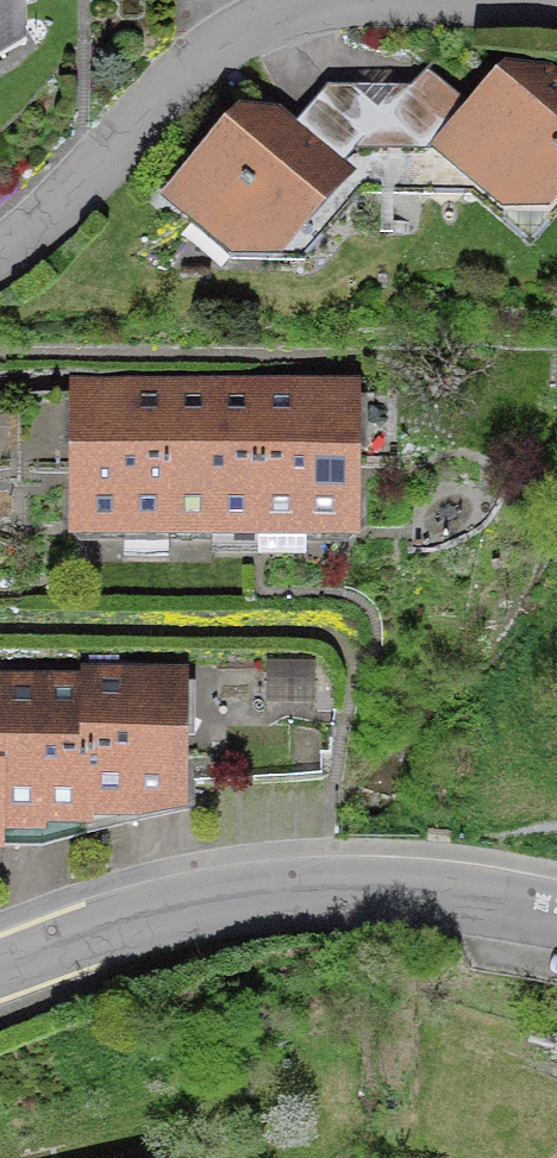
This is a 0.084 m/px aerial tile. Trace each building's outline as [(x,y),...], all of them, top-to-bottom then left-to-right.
[(25,58),(25,0),(0,0),(0,58),(25,58)] [(454,155),(526,216),(556,216),(556,70),(533,70),(496,110),(454,155)] [(431,92),(347,93),(315,128),(370,173),(384,159),(454,155),(496,110),(442,74),(431,92)] [(302,118),(269,113),(189,205),(261,262),(321,264),(383,183),(370,173),(315,128),(302,118)] [(169,524),(170,394),(77,393),(77,524),(169,524)] [(256,525),(257,394),(170,394),(169,524),(256,525)] [(257,394),(256,525),(351,525),(352,395),(257,394)] [(80,688),(78,803),(168,804),(170,672),(81,671),(80,688)] [(80,688),(0,687),(0,819),(78,821),(78,803),(80,688)]
